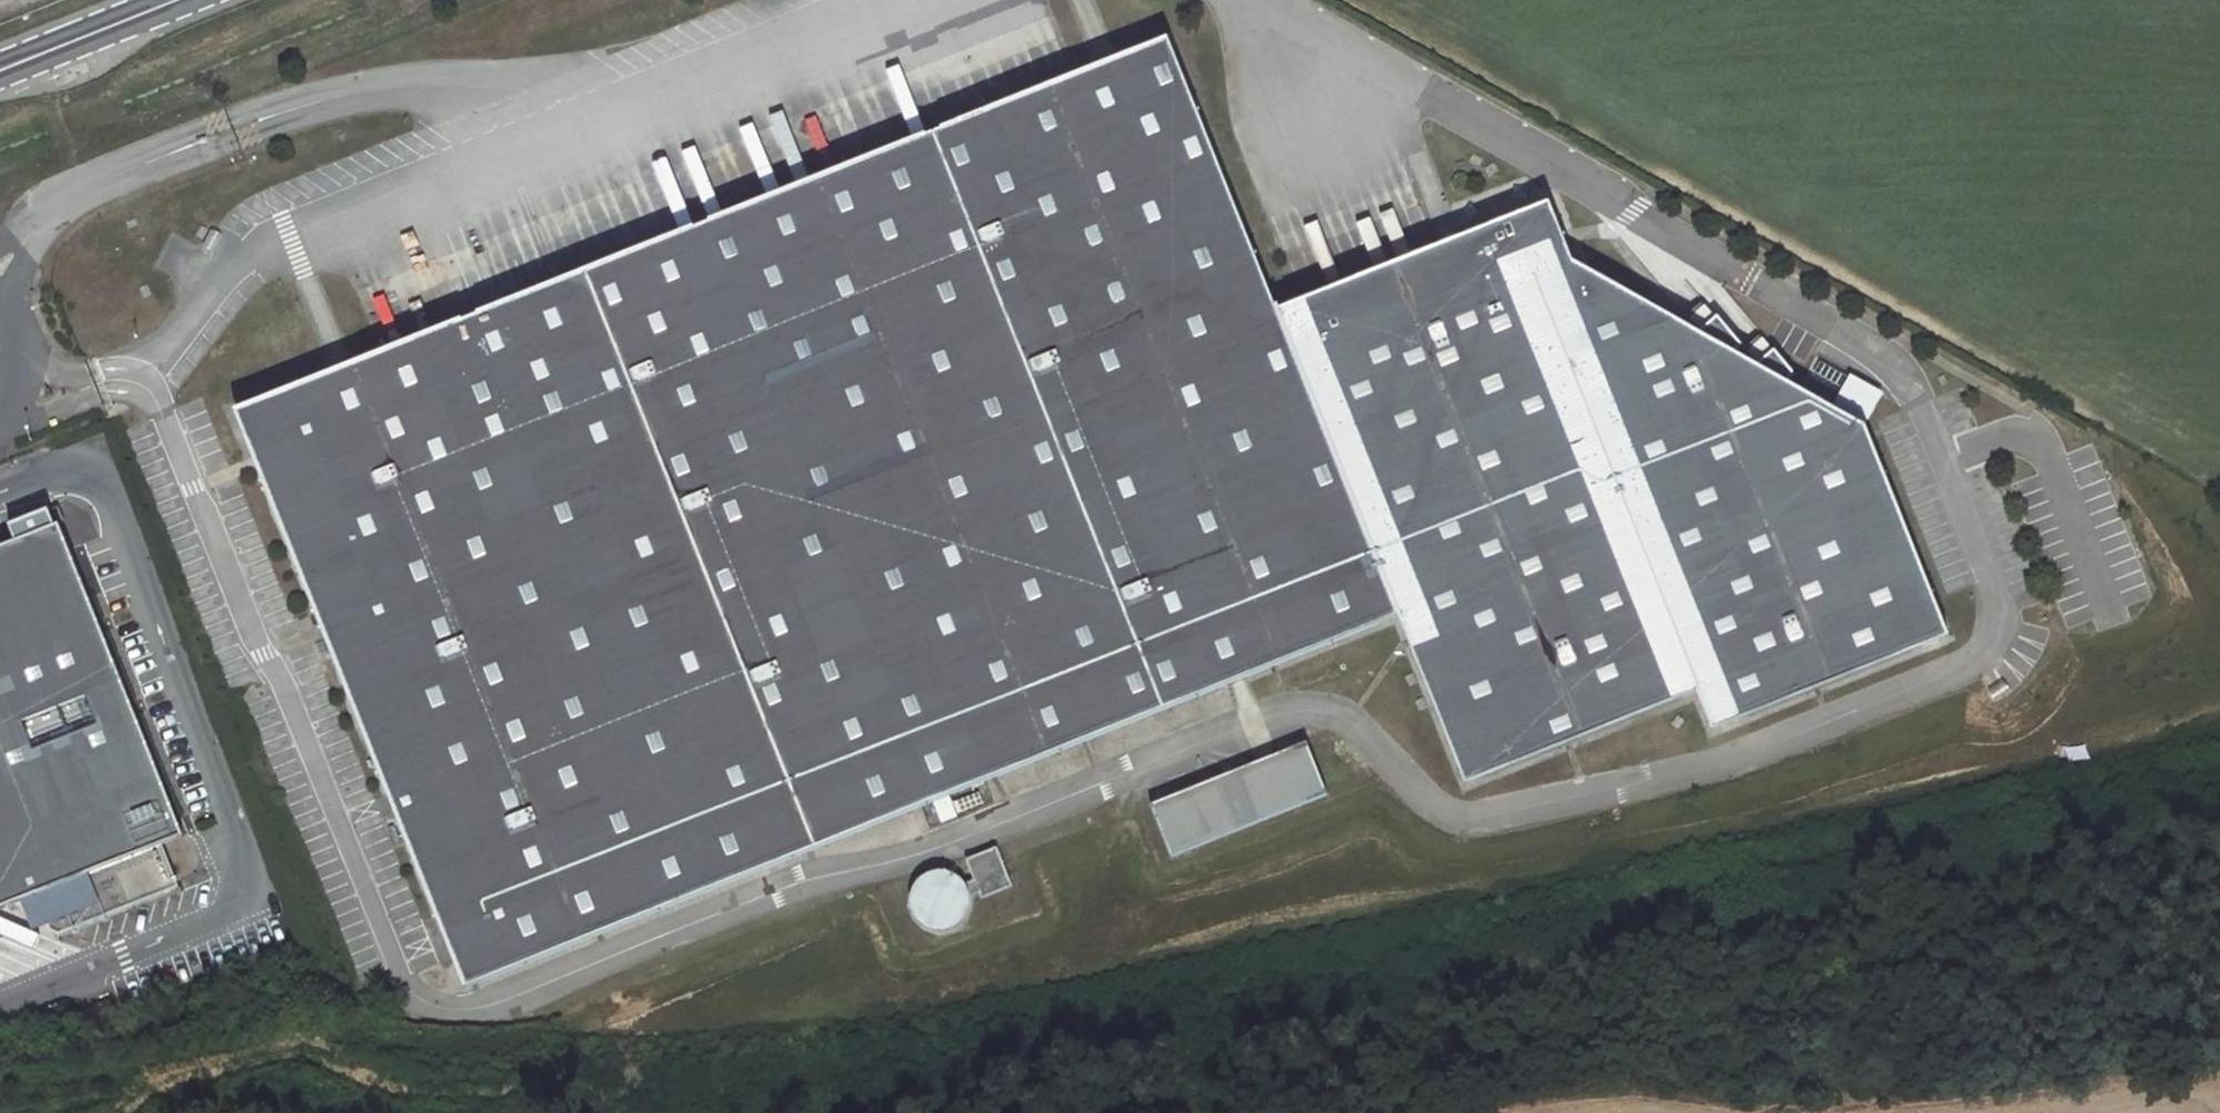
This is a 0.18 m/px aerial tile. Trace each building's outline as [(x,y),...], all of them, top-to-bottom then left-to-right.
[(453,989),(1385,610),(1264,309),(1155,37),(219,410),(453,989)] [(1537,200),(1264,309),(1385,610),(1453,779),(1684,686),(1700,723),(1936,628),(1852,419),(1560,259),(1537,200)] [(184,848),(54,525),(0,546),(0,923),(184,848)] [(1291,738),(1135,802),(1155,851),(1311,787),(1291,738)] [(982,845),(950,858),(958,877),(950,881),(948,877),(941,872),(929,868),(920,868),(910,872),(902,879),(897,888),(895,892),(895,900),(897,911),(902,918),(910,925),(922,929),(933,928),(942,924),(947,920),(951,915),(956,905),(956,895),(964,891),(966,897),(998,884),(982,845)]
